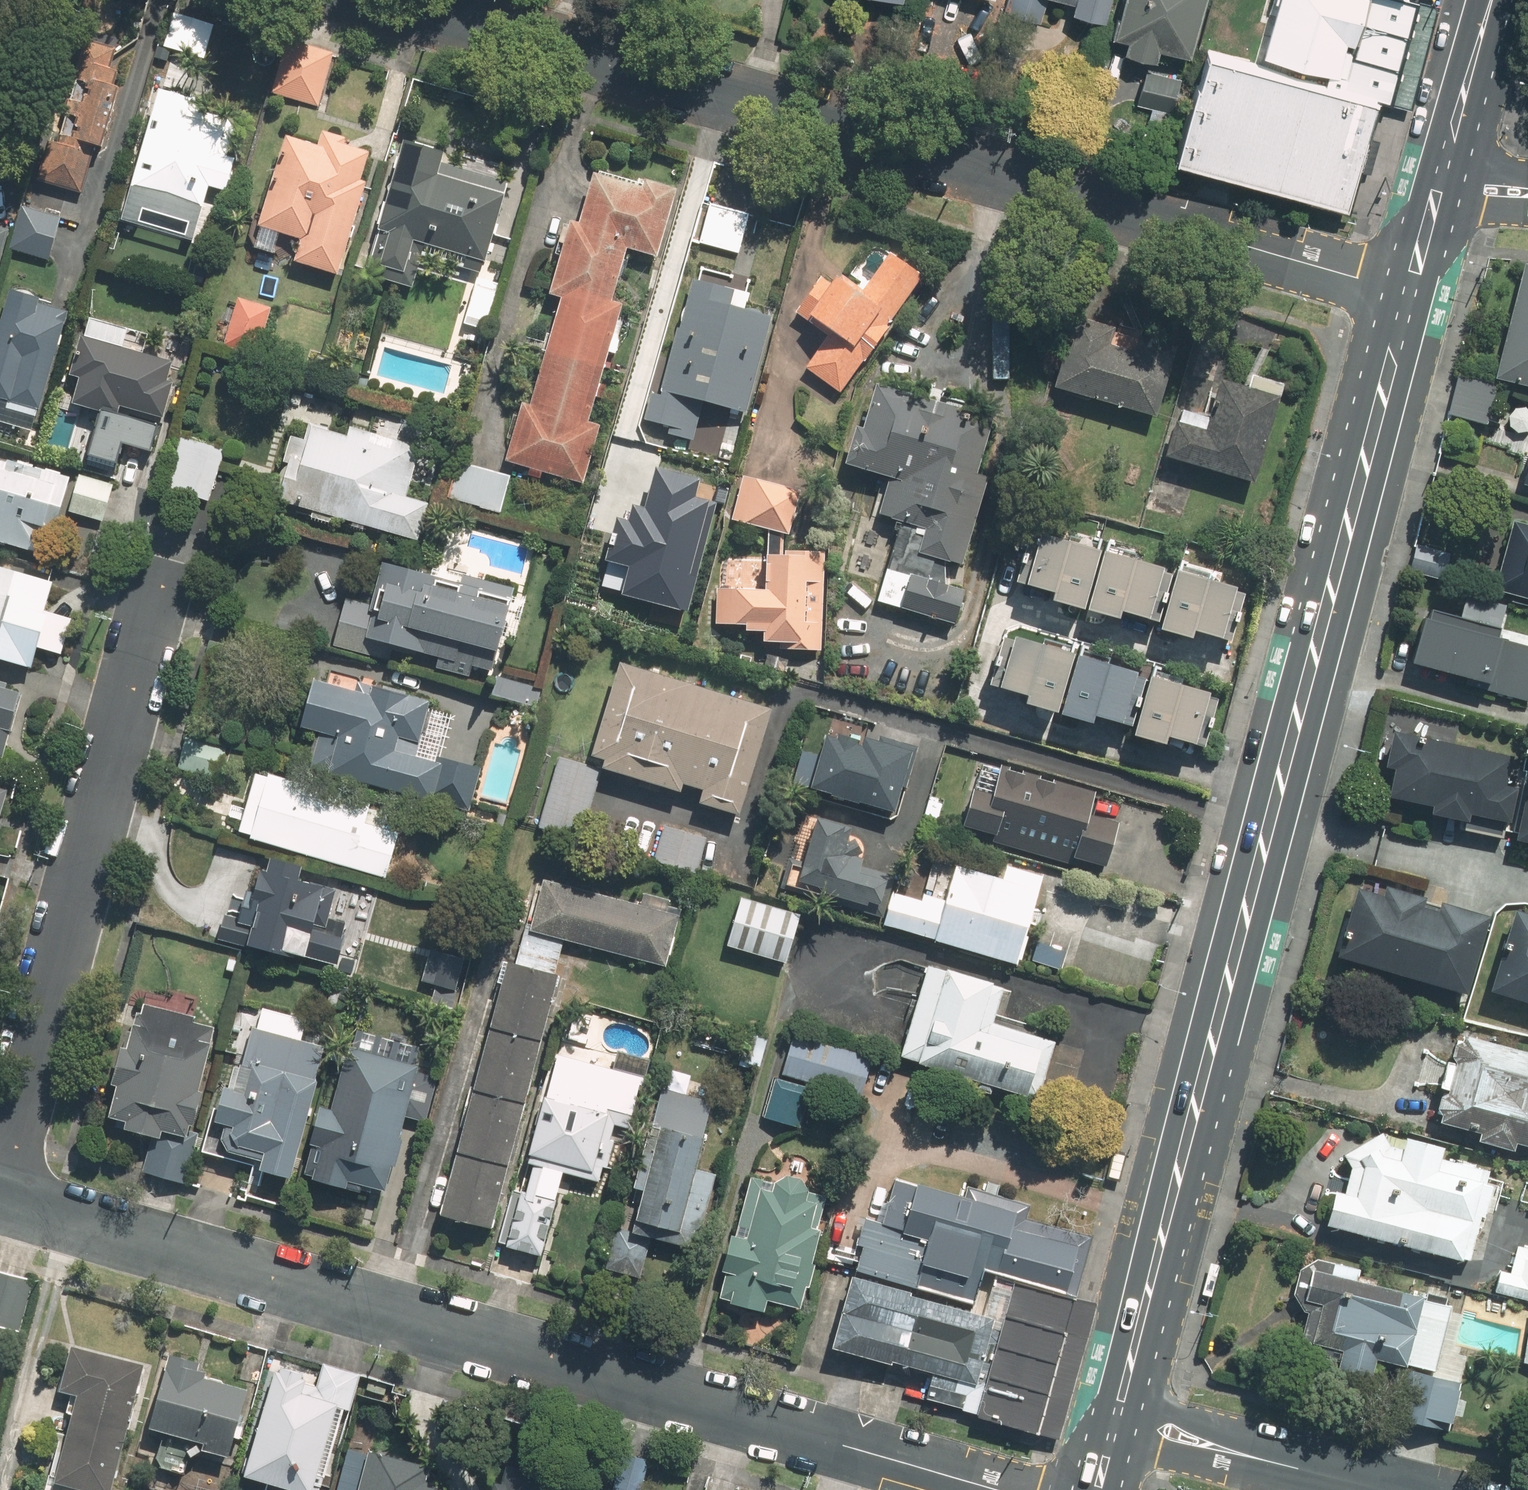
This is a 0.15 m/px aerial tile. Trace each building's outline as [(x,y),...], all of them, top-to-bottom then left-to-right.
[(1076,6),(1110,14),(1113,0),(1077,0),(1076,6)] [(1162,56),(1165,46),(1197,55),(1212,0),(1128,0),(1119,34),(1133,37),(1130,47),(1162,56)] [(1385,94),(1393,96),(1421,0),(1282,0),(1265,60),(1385,94)] [(1435,0),(1421,0),(1393,96),(1411,102),(1440,1),(1435,0)] [(221,23),(176,9),(166,43),(211,57),(221,23)] [(317,105),(336,50),(292,36),(273,90),(317,105)] [(84,188),(95,142),(106,145),(121,86),(108,83),(117,49),(79,39),(45,179),(84,188)] [(1385,94),(1265,60),(1216,46),(1185,151),(1353,201),(1385,94)] [(196,92),(164,83),(126,218),(200,239),(215,187),(231,192),(240,159),(227,156),(237,119),(192,106),(196,92)] [(342,276),(371,180),(366,179),(378,143),(322,125),(315,146),(290,138),(264,224),(306,236),(298,262),(342,276)] [(445,148),(410,137),(370,274),(420,289),(432,248),(486,264),(510,182),(441,161),(445,148)] [(529,381),(508,457),(588,480),(604,424),(592,420),(626,301),(616,298),(631,246),(661,255),(681,185),(649,176),(646,183),(599,170),(584,222),(575,220),(555,290),(563,293),(537,383),(529,381)] [(17,211),(0,206),(0,273),(17,211)] [(53,262),(63,224),(29,216),(19,253),(53,262)] [(925,276),(875,241),(850,276),(845,272),(836,285),(824,276),(800,309),(832,332),(809,364),(844,389),(925,276)] [(1503,371),(1527,377),(1527,266),(1503,371)] [(673,432),(698,439),(708,401),(747,411),(774,313),(746,305),(750,292),(696,277),(665,394),(653,391),(645,417),(658,420),(675,425),(673,432)] [(12,286),(0,330),(0,401),(9,403),(6,414),(41,424),(72,312),(38,303),(41,293),(12,286)] [(274,306),(240,297),(227,345),(260,355),(274,306)] [(1058,388),(1161,418),(1173,376),(1110,358),(1120,324),(1079,313),(1058,388)] [(146,331),(94,314),(76,372),(85,375),(76,404),(119,418),(124,404),(168,418),(180,379),(174,377),(179,360),(141,347),(146,331)] [(1497,380),(1462,373),(1454,413),(1489,420),(1497,380)] [(1179,419),(1169,455),(1262,482),(1287,396),(1231,380),(1216,430),(1179,419)] [(880,602),(961,625),(971,590),(960,587),(991,477),(982,474),(998,418),(882,385),(871,424),(865,423),(853,467),(891,477),(881,513),(903,519),(880,602)] [(294,434),(275,496),(419,541),(431,500),(401,491),(416,442),(356,423),(353,433),(316,421),(310,439),(294,434)] [(226,446),(185,435),(171,488),(212,499),(226,446)] [(0,452),(0,542),(48,557),(73,474),(0,452)] [(512,475),(459,460),(449,496),(501,511),(512,475)] [(612,593),(677,612),(708,504),(684,497),(689,480),(646,467),(632,517),(612,512),(598,558),(620,565),(612,593)] [(821,650),(826,550),(785,550),(786,531),(792,533),(803,487),(749,473),(737,519),(768,527),(768,555),(719,554),(718,625),(749,625),(749,630),(767,630),(767,642),(783,642),(783,649),(821,650)] [(116,483),(81,474),(72,512),(106,521),(116,483)] [(1517,516),(1498,586),(1527,594),(1527,519),(1517,516)] [(1095,606),(1111,545),(1076,536),(1075,541),(1048,534),(1034,584),(1064,592),(1063,598),(1095,606)] [(1163,618),(1176,568),(1142,558),(1143,553),(1111,545),(1095,606),(1128,615),(1129,609),(1163,618)] [(0,563),(0,662),(34,672),(40,652),(64,659),(76,618),(49,610),(62,567),(16,554),(12,567),(0,563)] [(385,556),(375,601),(347,595),(335,646),(365,653),(369,637),(424,650),(428,633),(503,650),(518,588),(385,556)] [(1182,562),(1180,568),(1167,619),(1165,624),(1192,631),(1194,626),(1233,636),(1246,586),(1213,577),(1215,571),(1182,562)] [(1512,600),(1470,589),(1465,610),(1438,603),(1435,612),(1426,610),(1413,659),(1492,680),(1490,688),(1527,698),(1527,638),(1503,631),(1512,600)] [(1066,710),(1084,647),(1048,637),(1047,642),(1015,633),(1000,685),(1037,696),(1036,701),(1066,710)] [(1129,721),(1144,669),(1112,660),(1114,656),(1087,649),(1070,711),(1101,720),(1103,713),(1129,721)] [(611,758),(608,767),(688,792),(690,784),(709,789),(704,803),(742,815),(775,710),(625,664),(597,754),(611,758)] [(1192,677),(1159,669),(1142,735),(1173,743),(1176,734),(1203,741),(1217,689),(1191,682),(1192,677)] [(362,688),(319,676),(305,726),(342,736),(332,771),(471,811),(482,774),(402,751),(406,735),(421,740),(433,700),(365,681),(362,688)] [(5,758),(26,688),(0,680),(0,756),(5,758)] [(1398,763),(1392,794),(1435,801),(1433,812),(1470,818),(1472,808),(1512,815),(1518,784),(1508,782),(1513,750),(1395,730),(1389,762),(1398,763)] [(227,748),(187,736),(177,769),(217,781),(227,748)] [(864,749),(831,739),(817,786),(898,810),(916,747),(886,738),(883,748),(866,743),(864,749)] [(604,769),(560,757),(542,825),(585,837),(604,769)] [(999,793),(978,787),(968,823),(1110,864),(1123,822),(1099,815),(1105,791),(1008,763),(999,793)] [(11,788),(0,785),(4,771),(0,769),(0,824),(11,788)] [(262,772),(243,831),(387,877),(406,817),(262,772)] [(893,875),(865,867),(869,855),(861,853),(865,840),(853,836),(855,829),(820,819),(803,880),(885,903),(893,875)] [(663,827),(655,859),(699,869),(707,837),(663,827)] [(252,889),(266,893),(251,949),(339,971),(345,951),(362,955),(378,895),(307,877),(311,862),(278,853),(274,866),(259,863),(252,889)] [(949,905),(899,890),(889,923),(1021,963),(1048,875),(1012,864),(1008,877),(962,863),(949,905)] [(682,911),(548,877),(535,928),(670,962),(682,911)] [(1443,905),(1425,900),(1427,893),(1389,883),(1387,890),(1364,884),(1345,953),(1474,988),(1495,912),(1445,898),(1443,905)] [(743,897),(729,943),(791,961),(805,915),(743,897)] [(1495,988),(1527,998),(1527,909),(1517,906),(1508,941),(1515,943),(1509,964),(1502,962),(1495,988)] [(466,955),(430,947),(423,979),(437,982),(433,1002),(456,1006),(466,955)] [(1010,982),(930,960),(903,1057),(1037,1093),(1052,1037),(999,1023),(1010,982)] [(493,1029),(543,1042),(560,974),(510,962),(493,1029)] [(191,1136),(218,1022),(146,1005),(136,1047),(120,1043),(109,1090),(119,1092),(110,1129),(147,1138),(139,1171),(191,1183),(201,1139),(191,1136)] [(295,1180),(328,1042),(306,1037),(311,1017),(264,1005),(243,1094),(222,1090),(215,1120),(228,1124),(219,1162),(295,1180)] [(1441,1114),(1483,1126),(1480,1136),(1516,1146),(1519,1136),(1527,1139),(1527,1046),(1466,1028),(1456,1063),(1454,1063),(1453,1063),(1451,1063),(1450,1062),(1449,1062),(1447,1062),(1446,1061),(1444,1061),(1443,1061),(1442,1060),(1440,1060),(1439,1059),(1438,1058),(1437,1058),(1435,1057),(1434,1056),(1433,1056),(1432,1055),(1431,1054),(1430,1053),(1428,1052),(1428,1051),(1419,1083),(1423,1083),(1426,1082),(1430,1082),(1434,1082),(1437,1083),(1441,1083),(1445,1084),(1448,1084),(1449,1085),(1441,1114)] [(543,1042),(493,1029),(478,1090),(528,1103),(543,1042)] [(794,1036),(783,1073),(862,1096),(873,1058),(794,1036)] [(386,1193),(410,1114),(430,1119),(442,1078),(422,1072),(424,1064),(350,1043),(332,1107),(322,1105),(301,1178),(350,1192),(353,1183),(386,1193)] [(637,1076),(554,1057),(546,1091),(629,1110),(637,1076)] [(809,1084),(779,1077),(769,1114),(800,1122),(809,1084)] [(717,1099),(664,1086),(639,1187),(653,1190),(645,1222),(705,1237),(721,1172),(700,1167),(717,1099)] [(528,1103),(478,1090),(462,1153),(512,1166),(528,1103)] [(620,1114),(549,1095),(534,1151),(605,1170),(620,1114)] [(1485,1215),(1493,1181),(1490,1180),(1493,1166),(1445,1154),(1448,1142),(1407,1131),(1405,1147),(1385,1129),(1347,1150),(1352,1166),(1347,1188),(1340,1186),(1331,1221),(1470,1256),(1481,1214),(1485,1215)] [(512,1166),(462,1153),(447,1214),(497,1226),(512,1166)] [(983,1269),(1073,1294),(1089,1234),(1026,1216),(1030,1202),(966,1184),(963,1194),(894,1176),(882,1221),(864,1216),(856,1244),(861,1245),(854,1270),(974,1303),(983,1269)] [(819,1230),(826,1197),(752,1179),(722,1301),(769,1312),(772,1302),(806,1310),(825,1232),(819,1230)] [(545,1256),(563,1196),(527,1185),(509,1246),(545,1256)] [(643,1275),(652,1237),(615,1229),(607,1267),(643,1275)] [(1519,1242),(1513,1271),(1504,1269),(1499,1292),(1527,1298),(1527,1244),(1519,1242)] [(1310,1310),(1301,1356),(1405,1376),(1397,1416),(1429,1422),(1431,1412),(1457,1417),(1463,1383),(1448,1380),(1462,1307),(1424,1299),(1426,1288),(1360,1275),(1363,1263),(1318,1255),(1302,1264),(1296,1293),(1310,1310)] [(21,1328),(34,1280),(0,1271),(0,1323),(21,1328)] [(909,1289),(851,1273),(831,1346),(891,1363),(891,1358),(931,1371),(925,1396),(976,1411),(976,1413),(1036,1430),(1072,1296),(1012,1281),(1001,1319),(908,1293),(909,1289)] [(72,1343),(61,1387),(80,1391),(55,1489),(113,1489),(145,1361),(72,1343)] [(201,1359),(170,1351),(152,1425),(167,1428),(158,1456),(162,1464),(186,1471),(197,1437),(206,1439),(204,1447),(231,1453),(249,1387),(205,1375),(207,1370),(198,1367),(201,1359)] [(276,1367),(248,1471),(270,1477),(266,1489),(322,1489),(323,1483),(318,1482),(340,1403),(353,1407),(361,1376),(324,1366),(319,1384),(308,1381),(309,1376),(304,1375),(306,1369),(283,1363),(281,1369),(276,1367)] [(372,1444),(361,1489),(446,1489),(448,1482),(429,1478),(434,1460),(372,1444)] [(612,1489),(640,1489),(648,1463),(622,1456),(612,1489)] [(573,1477),(511,1460),(505,1483),(495,1480),(492,1489),(570,1489),(573,1477)]
